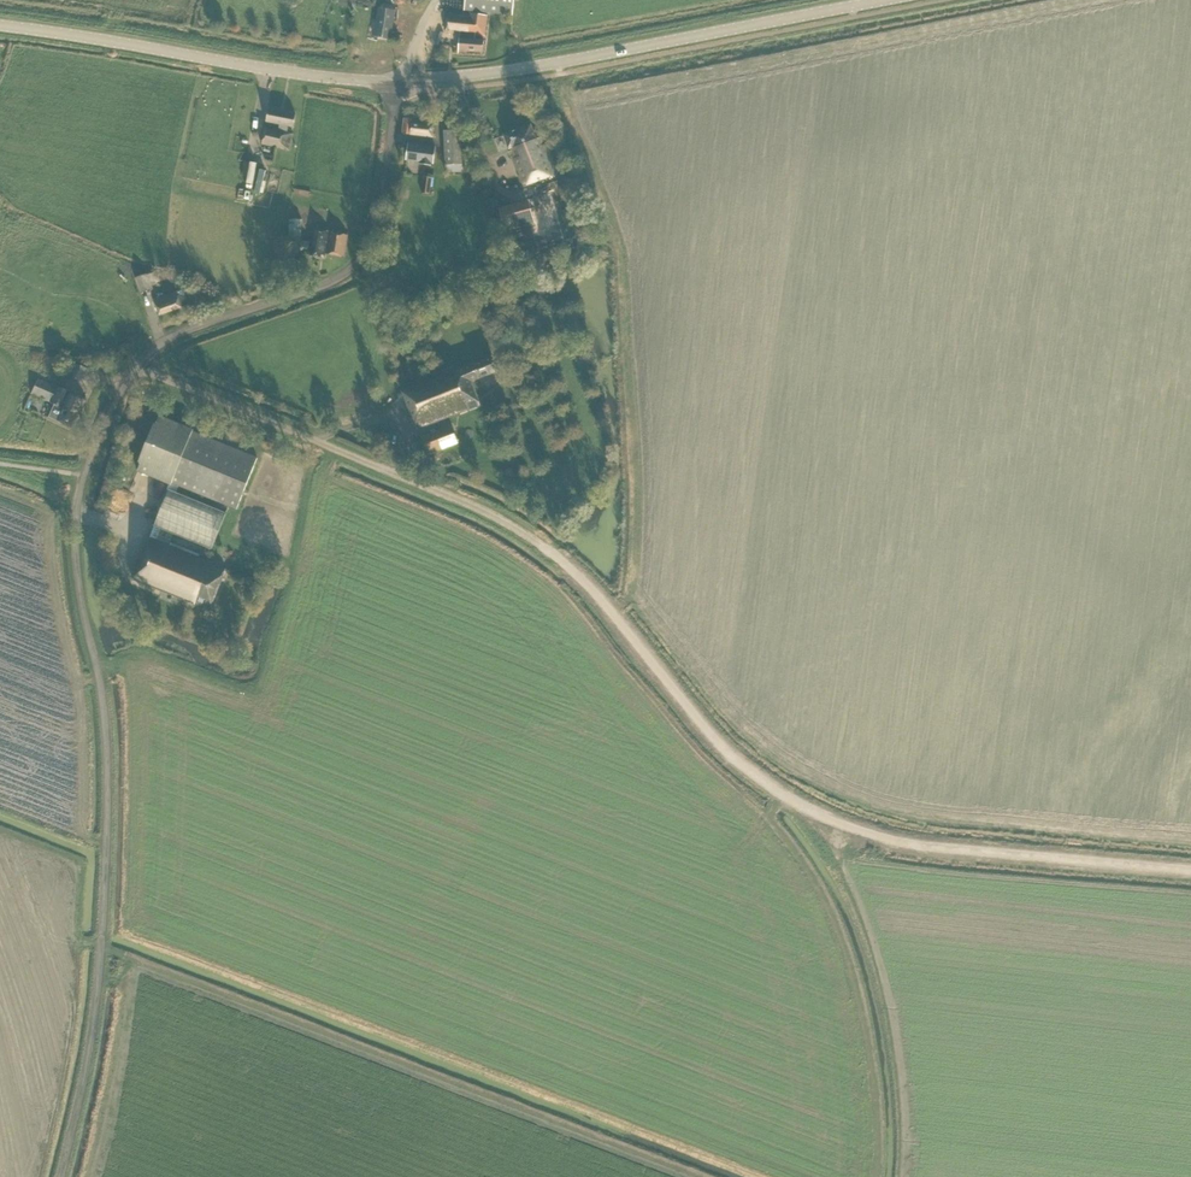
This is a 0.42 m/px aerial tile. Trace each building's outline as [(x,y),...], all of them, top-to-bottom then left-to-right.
[(445,32),(460,34),(459,53),(467,54),(468,52),(483,53),(484,40),(475,40),(476,36),(485,37),(488,14),(513,17),(515,0),(466,0),(465,10),(471,11),(470,17),(448,14),(445,32)] [(374,36),(391,39),(395,11),(379,8),(374,36)] [(294,134),(287,133),(289,126),(293,127),(295,115),(269,109),(266,122),(279,124),(278,130),(265,127),(262,145),(291,150),(294,134)] [(403,134),(411,135),(432,137),(433,124),(413,122),(413,119),(404,119),(403,134)] [(510,150),(511,150),(524,186),(557,173),(546,144),(544,145),(541,137),(536,139),(531,125),(504,135),(510,150)] [(444,131),(446,164),(462,164),(461,131),(444,131)] [(408,143),(406,161),(420,162),(420,164),(432,166),(432,164),(434,164),(436,147),(422,145),(408,143)] [(255,183),(260,162),(247,159),(244,174),(250,175),(249,182),(255,183)] [(260,168),(258,191),(265,192),(267,169),(260,168)] [(422,192),(430,193),(432,177),(424,176),(422,192)] [(499,208),(506,232),(535,224),(528,200),(499,208)] [(289,220),(288,253),(308,253),(309,243),(301,243),(301,220),(289,220)] [(326,254),(344,258),(348,235),(312,228),(309,242),(312,243),(310,255),(321,257),(321,255),(325,256),(326,254)] [(135,278),(140,294),(153,290),(148,274),(135,278)] [(182,308),(177,292),(154,300),(159,316),(182,308)] [(498,371),(493,355),(453,371),(453,369),(401,389),(417,431),(480,407),(471,381),(498,371)] [(72,362),(66,375),(82,382),(88,368),(72,362)] [(85,399),(68,391),(38,378),(30,394),(56,406),(53,413),(51,412),(48,418),(70,428),(76,416),(77,417),(85,399)] [(258,458),(193,432),(194,430),(160,416),(157,424),(155,423),(139,462),(141,463),(138,471),(169,484),(171,485),(172,483),(179,486),(237,509),(258,458)] [(420,437),(426,454),(458,442),(452,425),(420,437)] [(176,493),(179,486),(172,483),(171,485),(169,484),(167,489),(169,490),(176,493)] [(161,529),(212,550),(227,514),(176,493),(169,490),(154,526),(155,526),(161,529)] [(196,601),(210,607),(226,569),(156,541),(150,539),(133,580),(194,604),(196,601)]
